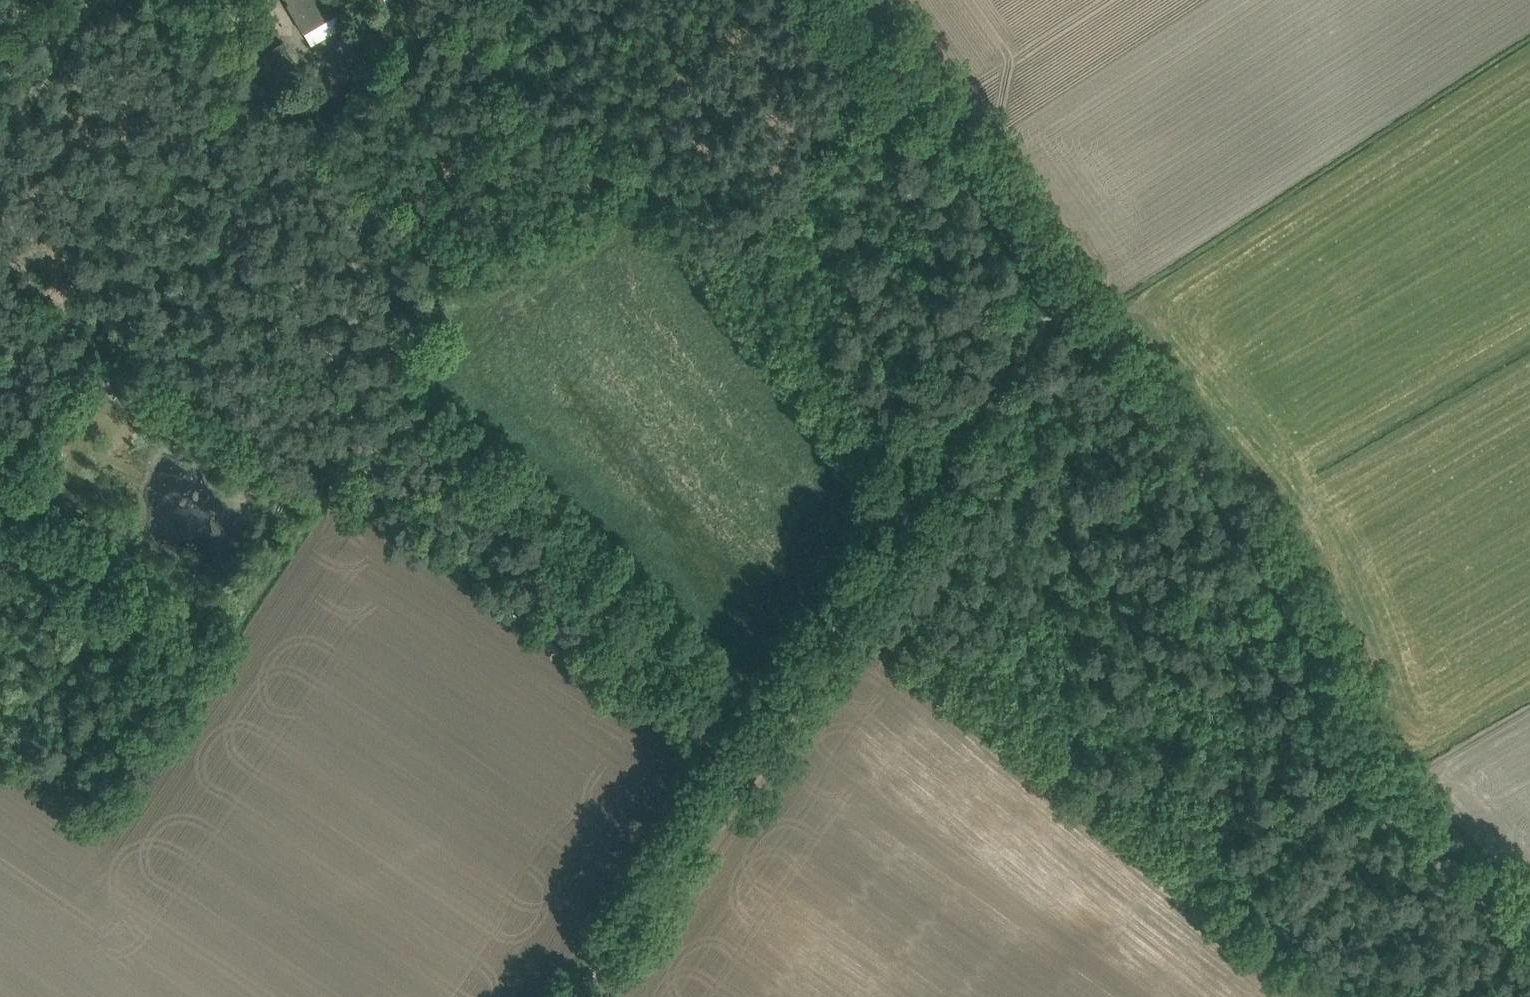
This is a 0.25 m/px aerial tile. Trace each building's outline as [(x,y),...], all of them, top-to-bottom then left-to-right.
[(337,13),(332,4),(330,5),(327,0),(289,0),(290,2),(288,3),(305,32),(337,13)] [(290,53),(283,42),(268,51),(280,71),(290,65),(285,56),(290,53)]
